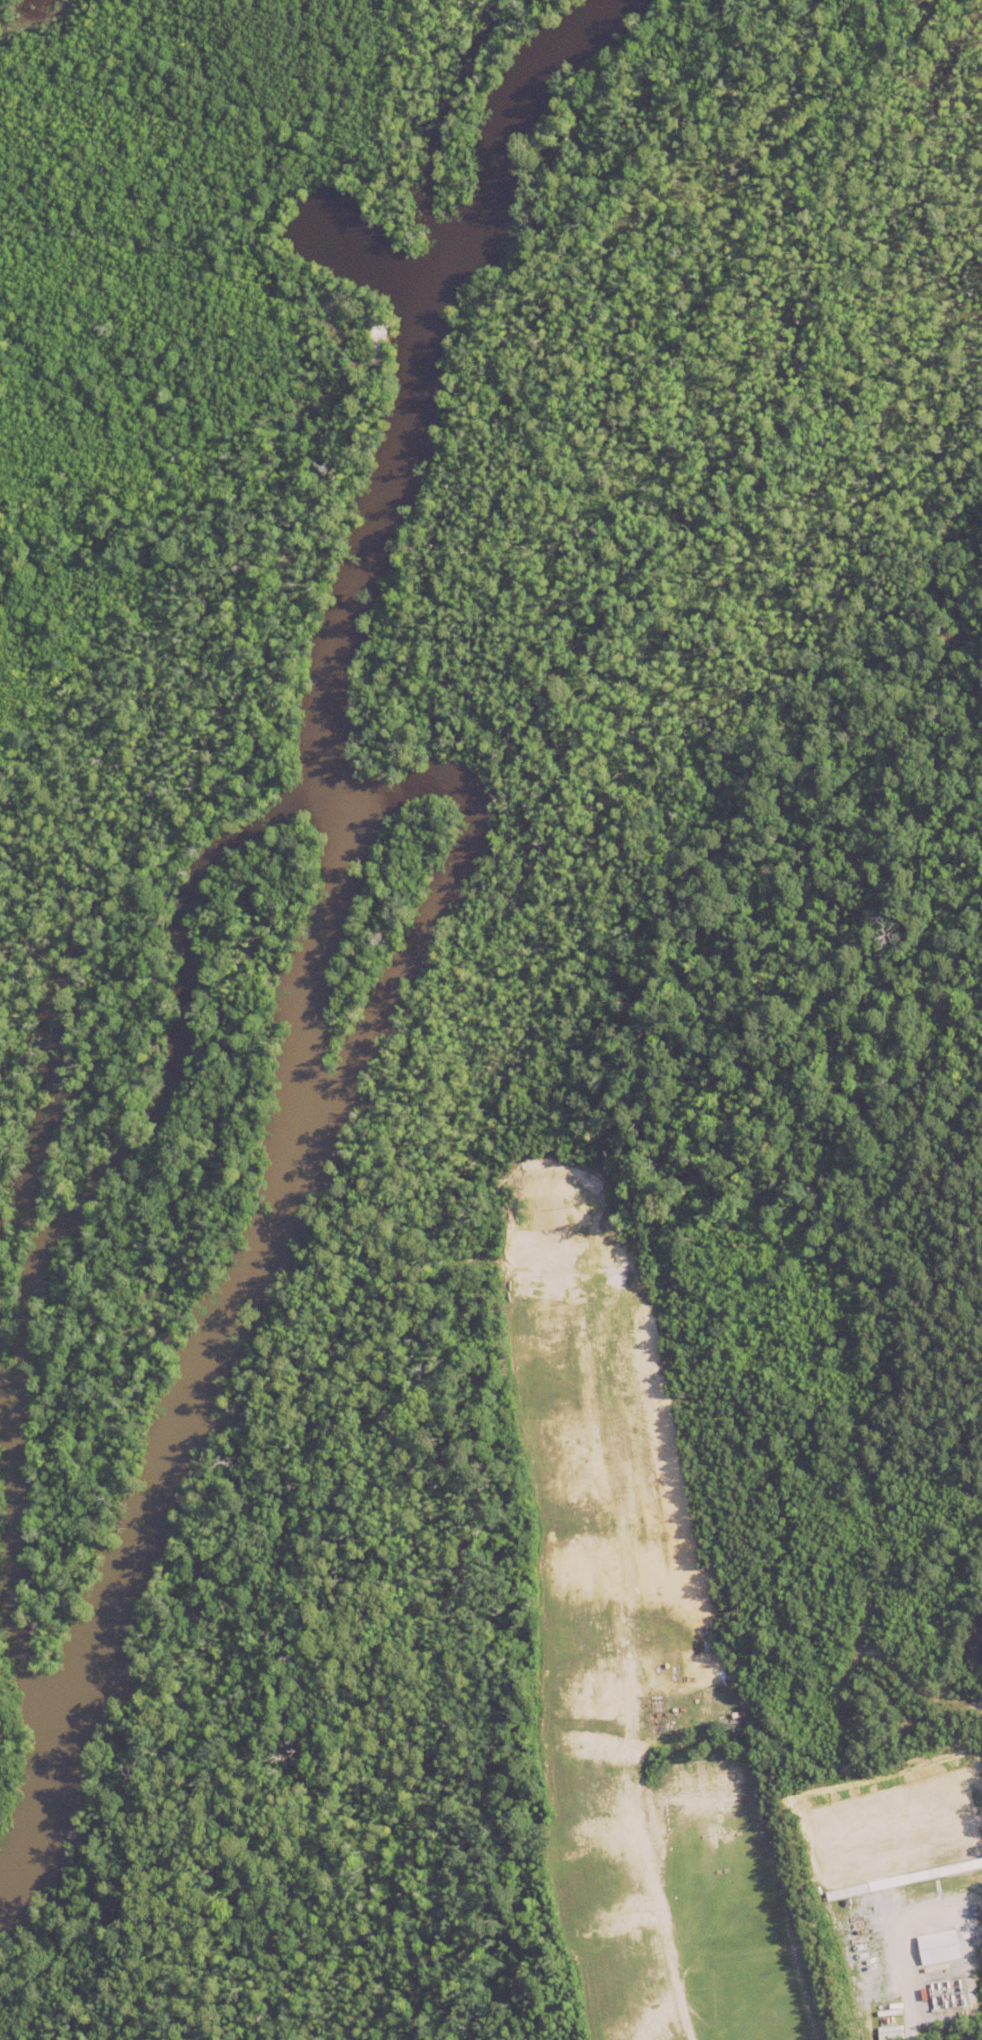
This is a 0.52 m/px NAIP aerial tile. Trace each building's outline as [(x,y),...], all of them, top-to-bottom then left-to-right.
[(925,1964),(963,1958),(958,1929),(920,1935),(925,1964)] [(935,2009),(964,2005),(961,1979),(942,1981),(932,1982),(935,2009)]
